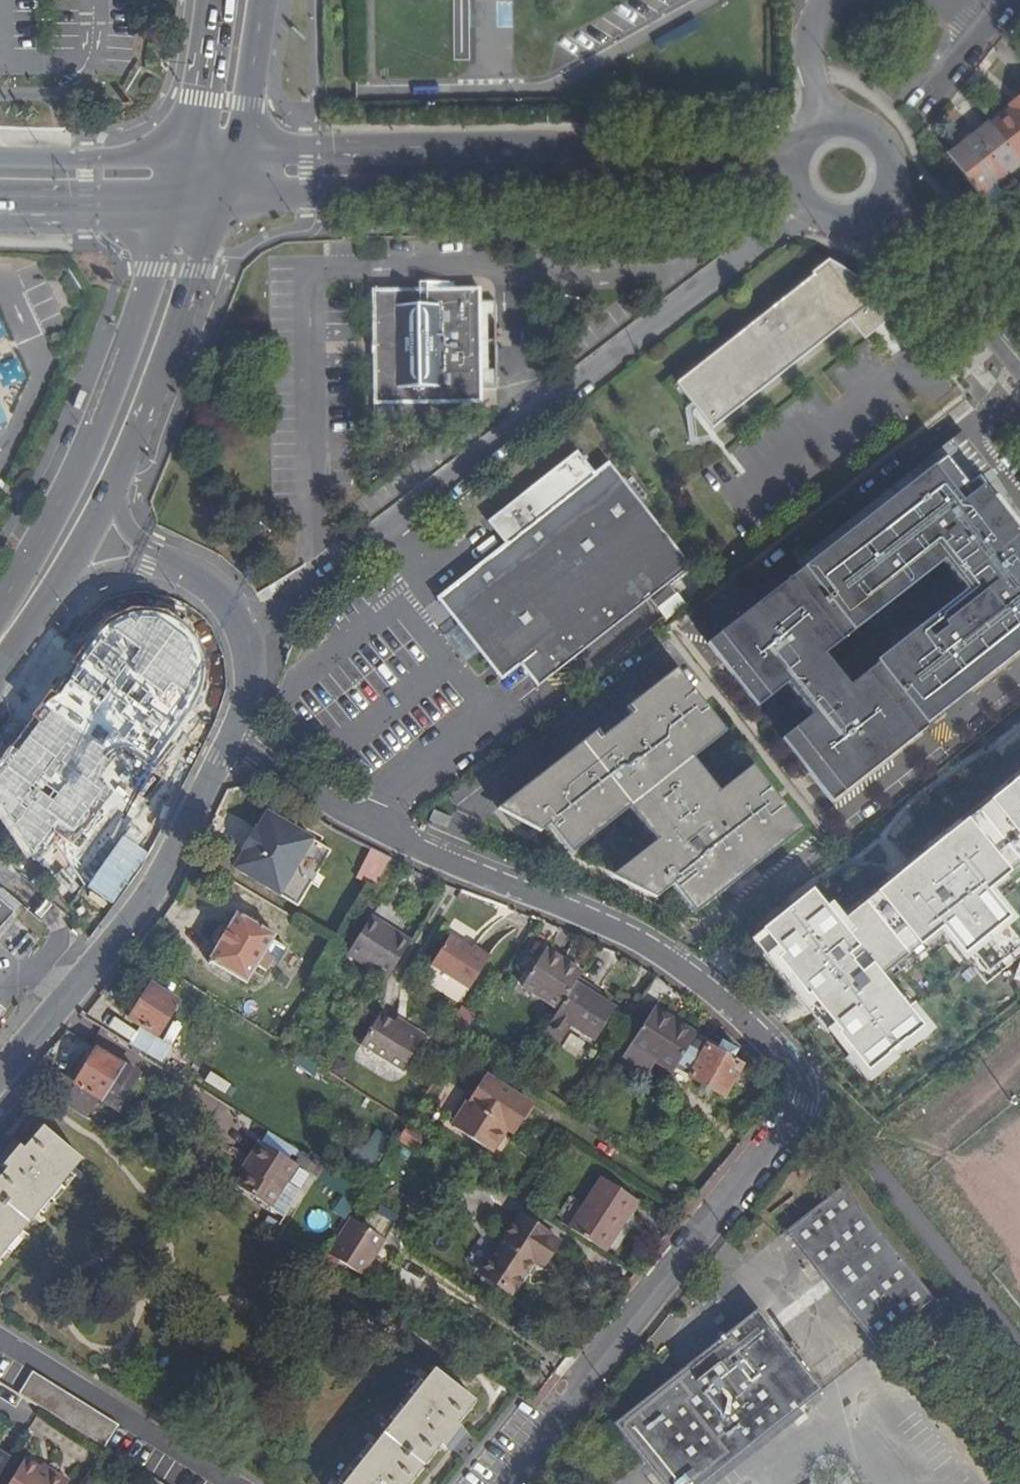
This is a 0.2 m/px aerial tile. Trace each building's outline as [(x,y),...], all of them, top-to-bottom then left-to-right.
[(693,21),(656,41),(662,51),(699,30),(693,21)] [(987,119),(1015,156),(1019,152),(1019,86),(1006,96),(1010,102),(987,119)] [(995,177),(1018,160),(1015,156),(987,119),(984,115),(945,145),(979,189),(995,177)] [(1006,193),(995,177),(979,189),(991,204),(1006,193)] [(843,284),(828,264),(676,384),(712,430),(851,320),(856,327),(861,323),(868,332),(884,320),(877,310),(882,306),(878,302),(872,297),(866,291),(859,288),(853,286),(848,284),(843,284)] [(469,287),(362,288),(364,402),(364,424),(419,424),(419,401),(470,400),(469,388),(484,387),(484,300),(469,298),(469,287)] [(836,800),(1019,649),(1019,526),(985,483),(979,487),(950,451),(916,480),(910,472),(703,637),(836,800)] [(450,613),(473,643),(502,680),(535,654),(552,676),(645,602),(668,584),(691,566),(621,478),(483,587),(450,613)] [(462,652),(473,643),(450,613),(483,587),(479,581),(434,616),(447,634),(462,652)] [(668,584),(645,602),(653,612),(676,594),(668,584)] [(107,657),(174,702),(198,666),(147,632),(138,645),(123,634),(107,657)] [(727,732),(692,688),(671,661),(489,804),(542,832),(551,825),(573,853),(631,808),(657,842),(646,850),(653,859),(624,882),(657,898),(674,884),(696,912),(803,828),(753,766),(720,792),(694,758),(727,732)] [(74,795),(124,825),(151,780),(131,768),(154,730),(85,688),(62,725),(102,749),(74,795)] [(833,917),(806,885),(743,936),(861,1082),(922,1033),(881,981),(942,932),(982,985),(1019,955),(1019,931),(991,894),(1019,870),(1019,767),(833,917)] [(427,820),(445,828),(449,818),(431,810),(427,820)] [(296,904),(329,849),(267,812),(257,829),(255,828),(242,850),(245,851),(235,868),(296,904)] [(82,890),(117,837),(82,814),(47,867),(82,890)] [(392,859),(373,849),(355,878),(373,887),(392,859)] [(653,859),(646,850),(612,877),(624,882),(653,859)] [(15,912),(0,899),(0,929),(15,912)] [(274,958),(265,953),(271,944),(275,936),(237,913),(208,960),(247,984),(257,967),(266,972),(274,958)] [(370,915),(345,953),(386,979),(412,940),(370,915)] [(450,935),(430,964),(469,990),(491,956),(474,946),(472,949),(450,935)] [(271,944),(265,953),(274,958),(279,949),(271,944)] [(544,949),(521,985),(558,1009),(578,977),(581,972),(544,949)] [(438,971),(429,984),(458,1002),(466,990),(438,971)] [(562,1040),(571,1026),(595,1041),(616,1007),(590,991),(592,986),(578,977),(558,1009),(545,1029),(562,1040)] [(156,1037),(178,1002),(151,985),(129,1019),(156,1037)] [(467,1030),(475,1013),(459,1006),(451,1023),(467,1030)] [(653,1008),(650,1012),(675,1027),(677,1023),(653,1008)] [(673,1070),(695,1035),(677,1023),(675,1027),(650,1012),(622,1056),(649,1073),(657,1060),(673,1070)] [(379,1014),(359,1045),(402,1072),(422,1041),(393,1023),(379,1014)] [(397,1016),(393,1023),(422,1041),(426,1034),(397,1016)] [(719,1046),(695,1035),(673,1070),(668,1077),(684,1086),(689,1077),(724,1097),(742,1065),(736,1062),(737,1060),(733,1057),(738,1050),(722,1041),(719,1046)] [(97,1047),(75,1082),(40,1060),(23,1078),(87,1118),(105,1129),(119,1106),(137,1117),(139,1114),(143,1114),(149,1105),(147,1101),(158,1085),(126,1064),(97,1047)] [(298,1052),(291,1063),(315,1077),(321,1067),(298,1052)] [(486,1075),(451,1126),(491,1152),(507,1128),(514,1118),(521,1123),(532,1105),(486,1075)] [(514,1118),(507,1128),(514,1133),(521,1123),(514,1118)] [(415,1151),(425,1135),(408,1124),(398,1139),(415,1151)] [(82,1161),(42,1127),(24,1149),(18,1143),(0,1164),(7,1169),(0,1177),(0,1257),(82,1161)] [(245,1170),(236,1185),(271,1208),(297,1164),(295,1163),(260,1140),(247,1161),(250,1162),(245,1170)] [(295,1163),(297,1164),(317,1179),(326,1165),(302,1150),(295,1163)] [(602,1177),(569,1228),(605,1251),(638,1200),(602,1177)] [(876,1347),(935,1300),(843,1185),(785,1232),(876,1347)] [(363,1277),(395,1226),(370,1211),(362,1224),(350,1217),(342,1229),(341,1228),(325,1252),(320,1262),(333,1270),(338,1260),(363,1277)] [(543,1245),(552,1251),(559,1240),(520,1214),(481,1274),(511,1294),(533,1260),(543,1245)] [(543,1266),(552,1251),(543,1245),(533,1260),(543,1266)] [(757,1310),(613,1424),(649,1469),(661,1483),(704,1483),(791,1414),(821,1390),(757,1310)] [(343,1483),(408,1483),(440,1444),(447,1449),(463,1429),(457,1423),(474,1401),(434,1369),(343,1483)] [(119,1425),(32,1371),(19,1393),(41,1407),(105,1446),(119,1425)] [(9,1458),(0,1452),(0,1473),(9,1458)] [(51,1475),(39,1467),(24,1458),(8,1483),(67,1483),(69,1481),(53,1471),(51,1475)] [(39,1467),(51,1475),(53,1471),(41,1464),(39,1467)]
